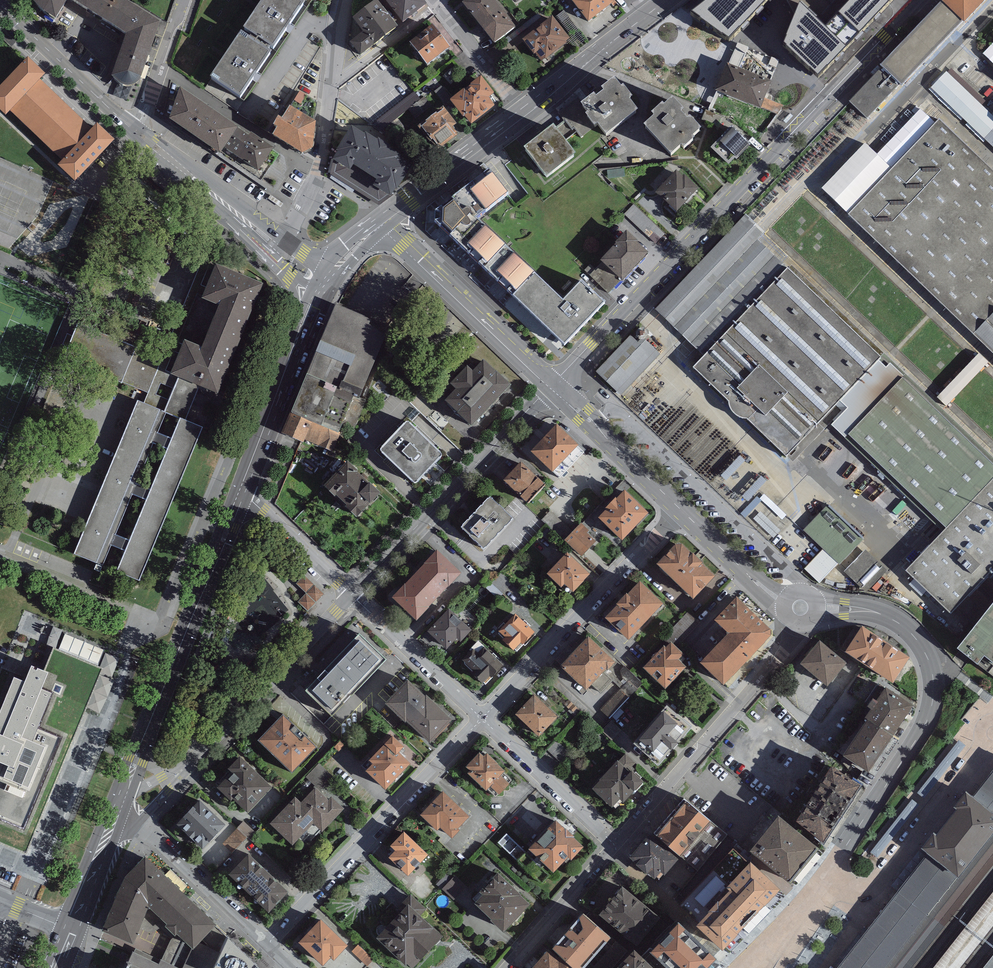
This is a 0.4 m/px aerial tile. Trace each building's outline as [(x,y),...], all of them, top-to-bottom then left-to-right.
[(56,20),(69,0),(35,0),(33,3),(56,20)] [(127,36),(112,78),(114,79),(115,81),(117,83),(119,85),(121,86),(124,88),(127,88),(131,88),(134,86),(137,85),(138,83),(140,80),(160,24),(123,0),(69,0),(127,36)] [(210,78),(240,99),(307,0),(263,0),(210,78)] [(376,0),(375,0),(351,19),(362,33),(351,42),(362,56),(398,28),(376,0)] [(423,0),(384,0),(402,24),(427,5),(423,0)] [(494,0),(466,0),(462,3),(494,45),(516,28),(494,0)] [(614,0),(572,0),(588,21),(614,1),(614,0)] [(692,10),(731,36),(765,0),(705,0),(692,10)] [(800,0),(799,3),(784,43),(817,74),(846,46),(825,25),(800,0)] [(825,25),(849,0),(800,0),(825,25)] [(825,25),(846,46),(889,0),(849,0),(825,25)] [(940,1),(941,2),(965,25),(990,0),(941,0),(940,1)] [(965,25),(941,2),(880,66),(882,68),(849,103),(870,123),(965,25)] [(570,39),(552,16),(522,40),(534,55),(535,54),(541,62),(544,59),(545,61),(567,44),(566,43),(570,39)] [(449,49),(431,26),(409,43),(427,66),(449,49)] [(97,125),(92,130),(40,80),(45,75),(28,58),(0,87),(0,111),(6,116),(11,112),(63,161),(58,166),(75,182),(114,141),(97,125)] [(771,82),(727,65),(715,92),(760,110),(771,82)] [(946,73),(931,88),(984,139),(992,130),(992,117),(946,73)] [(481,77),(450,101),(463,118),(465,117),(471,124),(495,106),(488,98),(494,94),(481,77)] [(621,89),(614,79),(601,90),(602,94),(596,99),(594,96),(581,105),(597,127),(605,138),(639,112),(630,102),(632,99),(624,87),(621,89)] [(238,128),(180,89),(170,120),(220,155),(224,149),(238,129),(238,128)] [(672,100),(664,107),(663,106),(652,115),(654,118),(644,128),(671,157),(681,147),(684,151),(695,141),(692,137),(701,130),(672,100)] [(316,123),(290,108),(282,120),(278,118),(273,127),(277,129),(273,137),(300,155),(313,150),(316,123)] [(456,125),(443,108),(420,125),(439,149),(458,135),(452,128),(456,125)] [(939,120),(848,216),(992,354),(992,172),(939,120)] [(365,136),(351,127),(336,152),(338,153),(333,161),(350,172),(354,166),(378,181),(374,187),(391,198),(395,190),(397,191),(413,166),(400,158),(401,156),(389,149),(390,147),(378,140),(377,142),(366,134),(365,136)] [(575,156),(553,128),(524,151),(547,179),(575,156)] [(249,137),(238,129),(224,149),(258,172),(274,150),(251,134),(249,137)] [(749,145),(733,129),(711,149),(728,166),(749,145)] [(984,139),(992,148),(992,130),(984,139)] [(683,177),(676,171),(655,194),(676,213),(699,188),(685,175),(683,177)] [(471,193),(467,187),(435,212),(435,223),(512,297),(533,274),(476,219),(507,195),(492,175),(471,193)] [(746,215),(655,311),(674,328),(757,241),(764,233),(746,215)] [(601,263),(589,275),(608,293),(620,281),(622,282),(648,254),(637,243),(637,242),(627,232),(615,245),(616,245),(600,262),(601,263)] [(674,328),(704,357),(788,269),(757,241),(674,328)] [(704,357),(693,369),(729,402),(729,406),(731,411),(734,415),(739,418),(743,419),(747,420),(786,458),(787,457),(793,463),(846,407),(840,401),(884,355),(791,265),(788,269),(704,357)] [(263,285),(216,267),(202,301),(218,307),(201,349),(184,342),(177,360),(171,375),(199,387),(219,394),(263,285)] [(563,302),(535,275),(514,298),(564,346),(604,304),(582,282),(563,302)] [(371,320),(335,305),(291,414),(341,434),(349,437),(365,402),(360,399),(385,337),(369,325),(371,320)] [(136,348),(77,324),(63,360),(147,394),(143,404),(137,401),(75,554),(140,581),(202,428),(185,421),(199,387),(171,375),(177,360),(137,344),(136,348)] [(631,337),(596,373),(621,397),(660,355),(642,339),(638,343),(631,337)] [(840,401),(846,407),(848,409),(832,426),(943,533),(906,572),(951,615),(953,612),(992,571),(992,459),(884,355),(840,401)] [(511,388),(484,362),(473,373),(468,368),(450,386),(456,391),(444,403),(471,429),(511,388)] [(334,453),(341,434),(291,414),(281,434),(303,444),(304,440),(334,453)] [(441,454),(409,423),(406,423),(381,449),(381,453),(412,483),(416,483),(441,457),(441,454)] [(578,447),(557,426),(531,453),(552,474),(578,447)] [(727,483),(747,462),(741,457),(721,478),(727,483)] [(545,486),(520,463),(502,482),(527,505),(545,486)] [(380,495),(347,464),(324,489),(357,520),(380,495)] [(648,515),(625,492),(616,501),(615,499),(605,510),(607,511),(598,519),(622,542),(648,515)] [(513,520),(491,499),(462,528),(484,549),(513,520)] [(755,526),(773,542),(792,520),(774,505),(755,526)] [(830,506),(804,532),(824,551),(805,571),(820,586),(865,540),(830,506)] [(589,532),(581,524),(564,542),(581,557),(596,542),(587,534),(589,532)] [(679,544),(657,566),(693,601),(715,578),(679,544)] [(461,575),(437,551),(392,599),(416,623),(461,575)] [(865,592),(885,570),(865,552),(845,574),(865,592)] [(590,576),(567,555),(547,576),(561,589),(564,586),(573,594),(590,576)] [(953,612),(969,627),(992,603),(992,571),(953,612)] [(325,594),(304,575),(296,583),(306,593),(298,602),(308,612),(325,594)] [(663,606),(640,583),(628,596),(626,595),(616,606),(617,607),(605,620),(629,642),(663,606)] [(770,631),(737,600),(714,622),(728,636),(700,665),(723,688),(771,637),(770,631)] [(957,651),(977,666),(982,661),(984,658),(992,665),(992,605),(957,651)] [(471,632),(449,611),(427,634),(446,651),(457,640),(460,643),(471,632)] [(675,630),(694,647),(708,631),(688,614),(675,630)] [(536,635),(519,619),(498,633),(503,640),(501,641),(513,652),(515,650),(517,652),(536,635)] [(893,685),(910,659),(862,628),(845,654),(893,685)] [(99,665),(104,652),(67,637),(61,650),(99,665)] [(387,662),(359,637),(306,692),(333,717),(387,662)] [(615,664),(589,639),(560,668),(586,692),(606,671),(607,673),(615,664)] [(504,667),(479,643),(462,661),(486,685),(504,667)] [(684,655),(671,643),(666,648),(664,647),(643,669),(665,691),(687,668),(682,663),(685,659),(682,657),(684,655)] [(846,665),(820,643),(800,666),(827,688),(846,665)] [(53,649),(41,676),(31,671),(24,686),(0,676),(0,677),(0,845),(23,855),(102,670),(53,649)] [(425,698),(408,682),(385,705),(405,725),(407,723),(430,745),(453,722),(427,697),(425,698)] [(913,707),(886,689),(876,702),(873,700),(867,709),(870,712),(866,719),(867,720),(893,737),(913,707)] [(624,714),(620,710),(629,699),(621,692),(603,712),(616,724),(624,714)] [(558,718),(534,696),(515,715),(538,738),(558,718)] [(691,730),(667,708),(633,746),(658,768),(691,730)] [(317,748),(283,716),(259,742),(292,774),(317,748)] [(893,737),(867,720),(842,758),(868,775),(893,737)] [(404,749),(393,738),(369,763),(373,766),(366,773),(385,791),(410,765),(399,755),(404,749)] [(499,765),(487,754),(484,757),(480,754),(466,768),(470,772),(468,774),(487,792),(491,788),(499,796),(509,785),(500,777),(505,772),(498,766),(499,765)] [(636,764),(626,754),(599,782),(600,783),(592,791),(612,810),(619,802),(623,805),(643,784),(640,780),(642,778),(632,768),(636,764)] [(272,789),(240,758),(224,775),(227,778),(216,789),(230,803),(233,800),(247,814),(272,789)] [(860,788),(832,769),(794,826),(823,845),(860,788)] [(957,879),(992,834),(992,772),(973,800),(966,794),(961,801),(954,810),(956,812),(936,837),(934,835),(921,851),(927,857),(957,879)] [(329,801),(315,788),(301,803),(295,798),(270,824),(292,845),(313,824),(322,833),(344,810),(332,798),(329,801)] [(469,819),(443,793),(420,817),(437,833),(440,829),(452,841),(460,832),(458,830),(469,819)] [(727,836),(684,800),(654,836),(657,838),(656,839),(681,859),(682,858),(697,871),(727,836)] [(226,827),(200,802),(176,826),(202,851),(226,827)] [(818,851),(778,819),(750,854),(790,886),(818,851)] [(584,849),(556,822),(528,851),(553,874),(568,859),(571,862),(584,849)] [(230,856),(251,839),(240,826),(220,843),(230,856)] [(428,856),(403,833),(389,849),(395,853),(389,860),(408,877),(428,856)] [(992,864),(992,834),(957,879),(926,916),(911,936),(886,967),(911,967),(992,864)] [(507,836),(499,845),(518,862),(526,853),(507,836)] [(679,861),(649,836),(629,859),(636,865),(635,866),(646,876),(647,874),(655,881),(661,874),(665,877),(679,861)] [(288,894),(248,856),(229,876),(269,914),(288,894)] [(897,894),(926,916),(957,879),(927,857),(905,885),(897,894)] [(216,926),(145,858),(124,879),(100,933),(133,946),(148,907),(166,925),(164,927),(175,937),(176,935),(192,951),(216,926)] [(780,892),(751,864),(728,889),(732,892),(697,929),(722,953),(780,892)] [(522,897),(498,874),(479,894),(482,897),(474,906),(504,934),(530,906),(521,898),(522,897)] [(455,902),(467,888),(455,877),(443,891),(455,902)] [(660,918),(621,888),(598,917),(637,947),(660,918)] [(934,967),(960,967),(992,926),(992,893),(934,967)] [(911,936),(926,916),(897,894),(866,934),(839,967),(886,967),(911,936)] [(411,895),(396,910),(400,914),(375,940),(405,967),(407,966),(410,967),(414,967),(443,938),(420,916),(426,910),(411,895)] [(582,916),(551,952),(570,967),(587,967),(611,941),(582,916)] [(348,947),(321,922),(298,945),(322,967),(331,959),(334,962),(348,947)] [(640,958),(651,967),(709,967),(715,961),(674,923),(640,958)] [(230,937),(216,967),(241,967),(248,951),(230,937)] [(366,966),(372,958),(359,947),(352,954),(366,966)] [(551,952),(549,950),(534,967),(570,967),(551,952)] [(634,954),(620,967),(651,967),(640,958),(634,954)] [(983,967),(992,967),(992,956),(983,967)]
